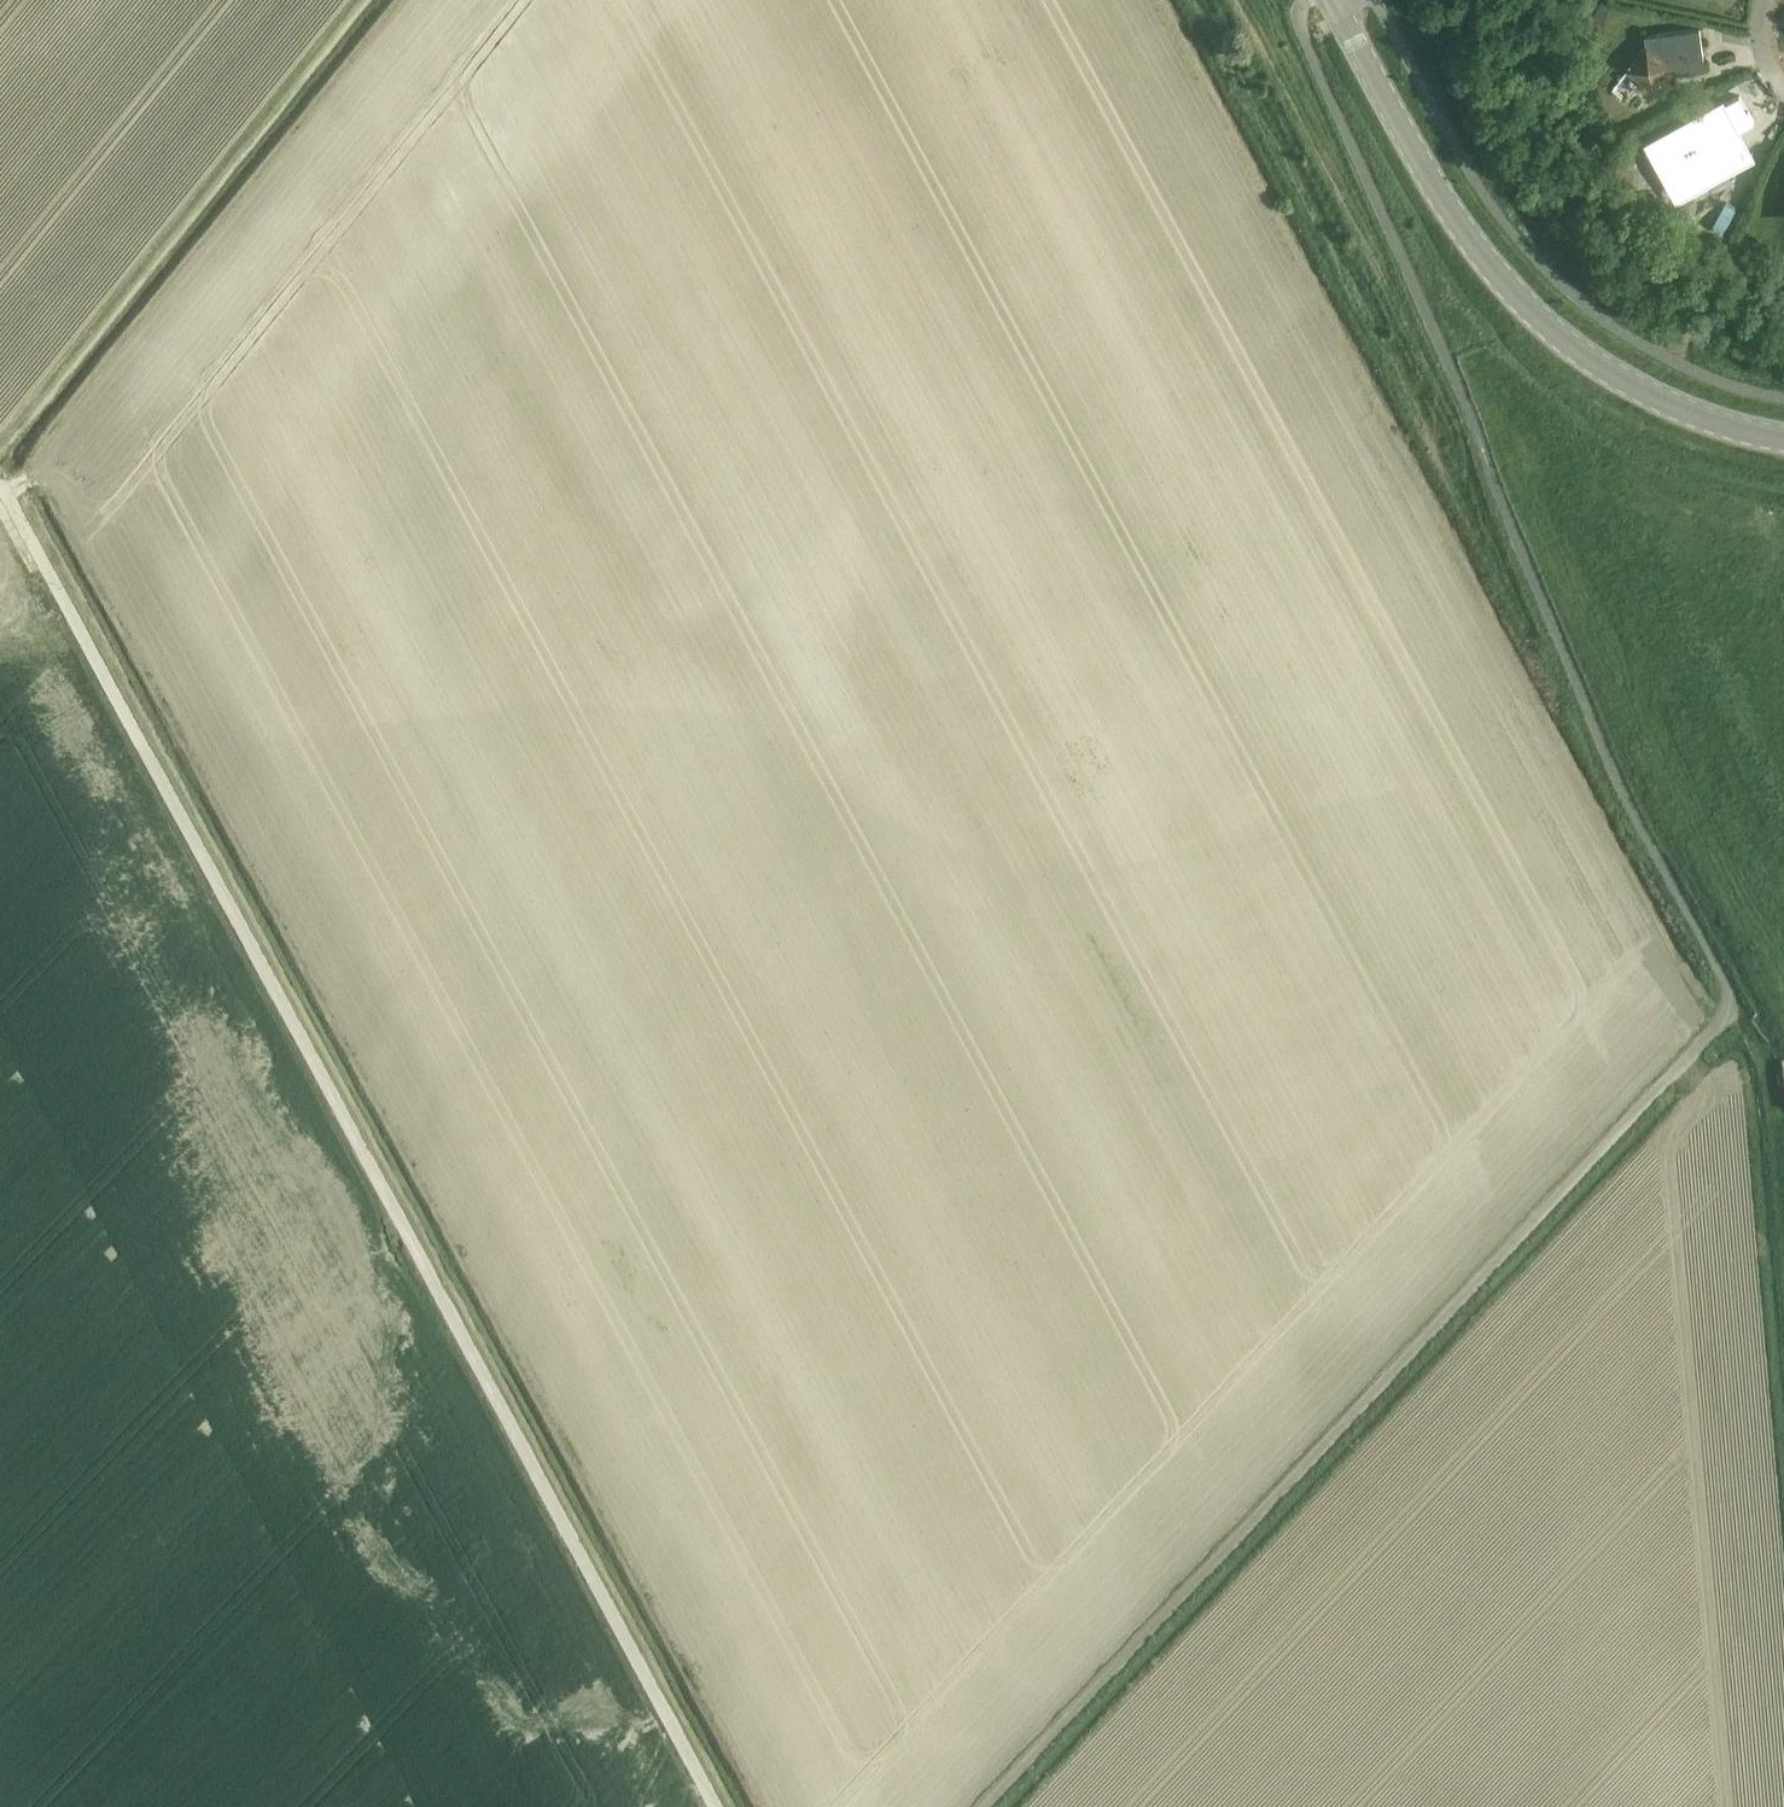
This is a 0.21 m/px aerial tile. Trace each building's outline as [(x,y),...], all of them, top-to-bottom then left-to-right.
[(1671,63),(1703,60),(1699,28),(1645,34),(1646,41),(1625,69),(1652,89),(1671,63)] [(1727,135),(1754,121),(1739,94),(1647,145),(1661,171),(1680,161),(1693,185),(1740,159),(1727,135)]
